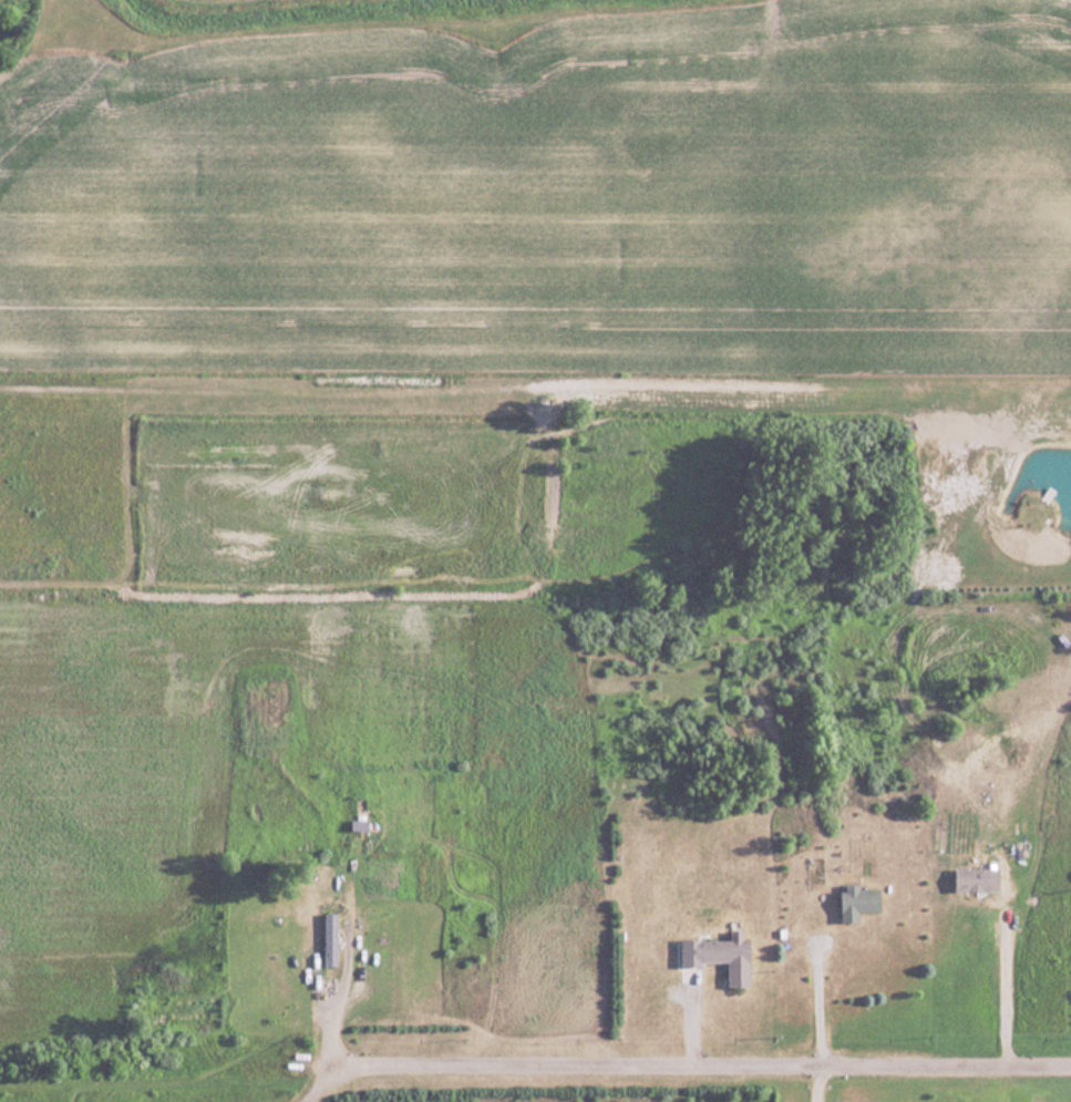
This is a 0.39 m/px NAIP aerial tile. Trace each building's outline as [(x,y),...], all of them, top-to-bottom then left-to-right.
[(368,830),(368,820),(353,820),(353,830),(368,830)] [(954,889),(1001,889),(1001,867),(954,867),(954,889)] [(842,921),(861,921),(861,911),(882,911),(882,889),(861,889),(861,884),(842,884),(842,921)] [(339,964),(339,912),(325,912),(325,964),(339,964)] [(752,940),(743,940),(743,930),(730,930),(730,939),(681,939),(681,963),(729,963),(729,986),(752,986),(752,940)]
